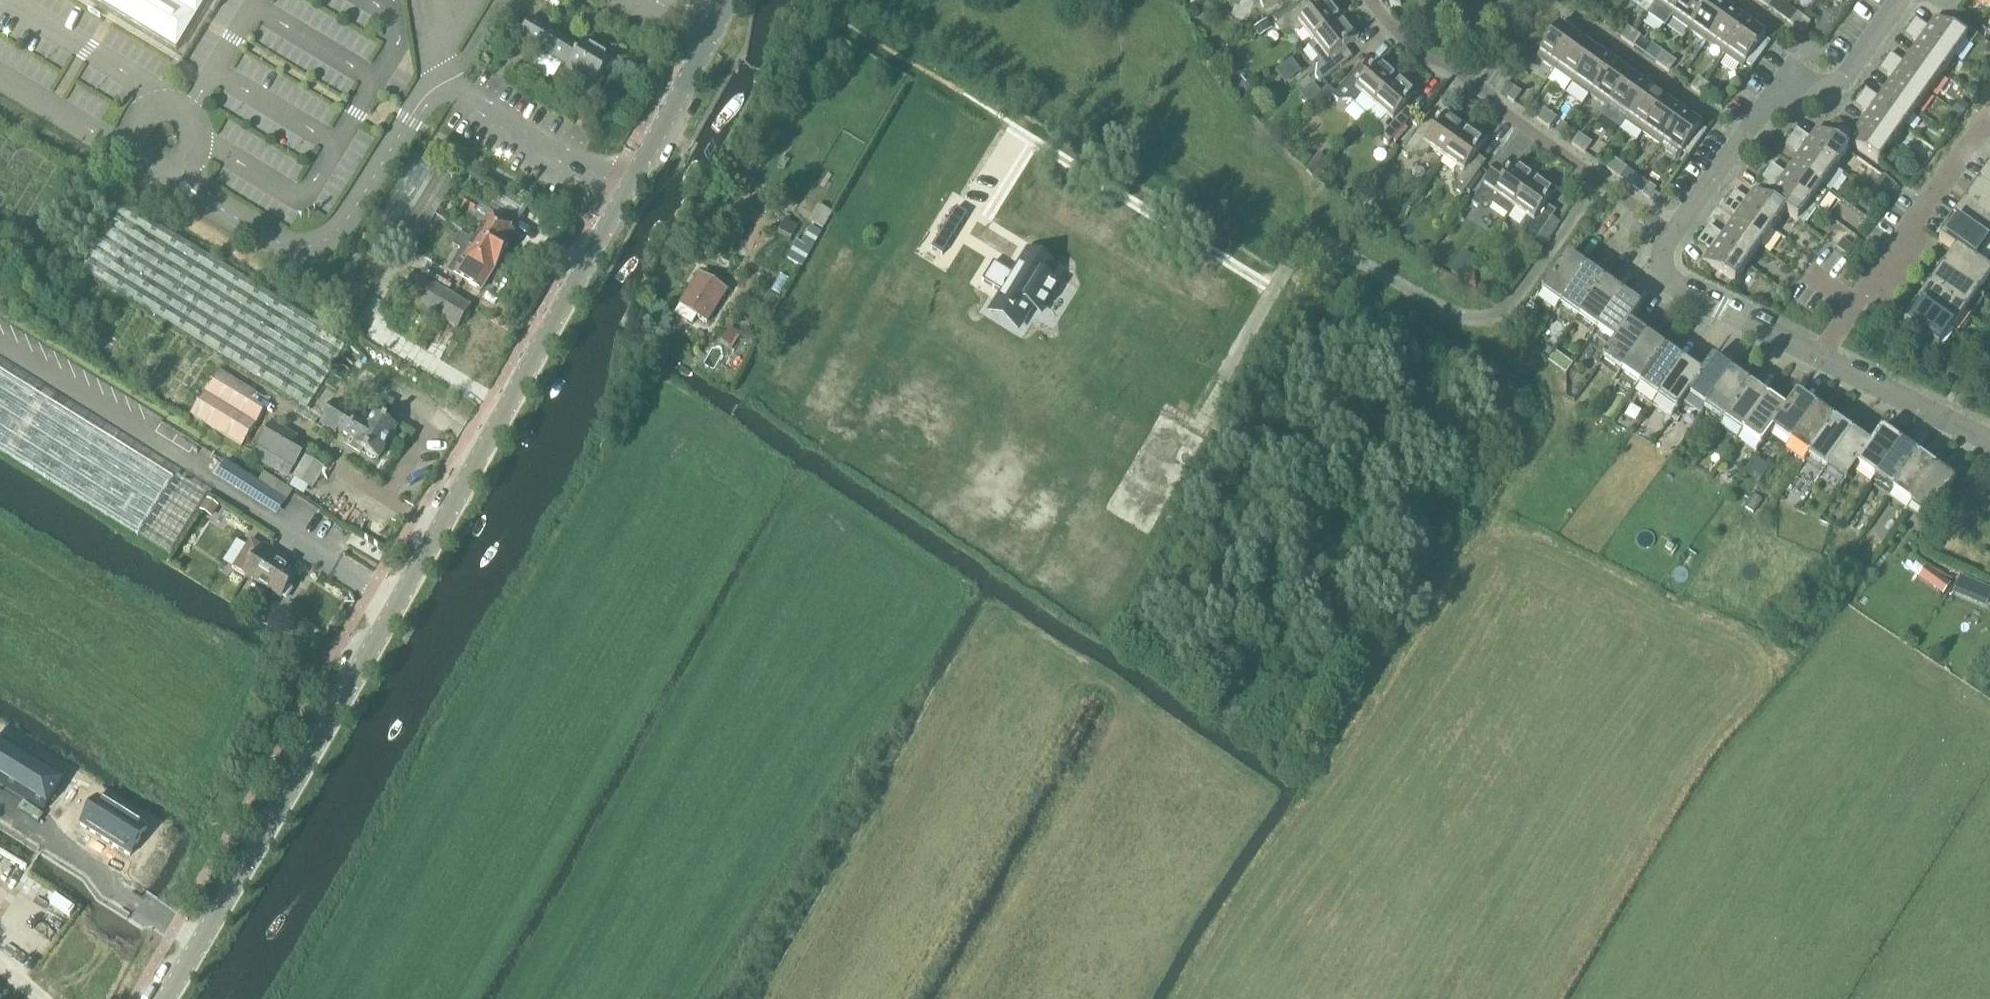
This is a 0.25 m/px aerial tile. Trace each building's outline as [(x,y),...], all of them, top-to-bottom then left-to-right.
[(177,52),(208,0),(92,0),(177,52)] [(1262,4),(1265,10),(1284,0),(1263,0),(1262,4)] [(1275,26),(1279,31),(1299,33),(1304,29),(1314,42),(1344,18),(1329,0),(1327,0),(1310,13),(1303,4),(1302,4),(1300,6),(1279,22),(1275,26)] [(1647,14),(1646,14),(1647,15),(1658,0),(1627,0),(1647,14)] [(1647,15),(1665,28),(1672,17),(1684,0),(1658,0),(1647,15)] [(1672,17),(1690,30),(1711,0),(1684,0),(1672,17)] [(1690,30),(1707,42),(1730,11),(1714,0),(1711,0),(1690,30)] [(1788,6),(1781,16),(1787,20),(1791,23),(1798,13),(1788,6)] [(1730,11),(1707,42),(1725,55),(1747,24),(1730,11)] [(1798,13),(1791,23),(1797,28),(1804,18),(1798,13)] [(1916,19),(1910,27),(1954,58),(1967,40),(1972,44),(1978,36),(1950,16),(1945,24),(1936,18),(1928,28),(1916,19)] [(1314,42),(1309,45),(1319,58),(1316,79),(1320,84),(1348,62),(1341,52),(1359,38),(1344,18),(1314,42)] [(1804,18),(1797,28),(1804,33),(1811,23),(1804,18)] [(579,49),(530,19),(519,38),(568,68),(565,74),(577,82),(570,92),(584,100),(591,89),(592,90),(611,59),(583,43),(579,49)] [(1747,24),(1725,55),(1743,68),(1746,64),(1752,68),(1771,43),(1764,38),(1765,37),(1747,24)] [(1538,56),(1537,57),(1555,70),(1578,39),(1560,26),(1538,56)] [(1910,27),(1904,35),(1917,44),(1910,53),(1942,75),(1954,58),(1910,27)] [(1628,28),(1621,38),(1627,42),(1634,33),(1628,28)] [(1634,33),(1627,42),(1634,47),(1641,37),(1634,33)] [(1578,39),(1555,70),(1573,82),(1595,51),(1578,39)] [(1595,51),(1573,82),(1591,95),(1613,64),(1595,51)] [(1663,53),(1656,63),(1663,67),(1670,58),(1663,53)] [(1891,54),(1885,62),(1929,94),(1941,76),(1942,75),(1910,53),(1903,63),(1891,54)] [(555,79),(563,66),(542,54),(535,67),(540,70),(536,76),(548,83),(551,77),(555,79)] [(1670,58),(1663,67),(1669,72),(1676,62),(1670,58)] [(1337,93),(1333,97),(1338,102),(1352,101),(1368,115),(1400,77),(1381,61),(1366,78),(1356,70),(1337,93)] [(1885,62),(1879,70),(1892,79),(1885,88),(1916,111),(1929,94),(1885,62)] [(1613,64),(1591,95),(1608,107),(1630,76),(1613,64)] [(1608,107),(1602,116),(1620,129),(1626,120),(1648,89),(1630,76),(1608,107)] [(1400,77),(1368,115),(1383,128),(1384,141),(1389,146),(1392,142),(1405,127),(1412,119),(1403,111),(1418,93),(1400,77)] [(1698,78),(1691,88),(1698,92),(1705,83),(1698,78)] [(1705,83),(1698,92),(1704,97),(1711,87),(1705,83)] [(1313,84),(1300,95),(1309,105),(1321,95),(1322,95),(1313,84)] [(1866,89),(1860,97),(1904,128),(1916,111),(1885,88),(1878,98),(1866,89)] [(1515,89),(1508,98),(1514,103),(1521,93),(1515,89)] [(1648,89),(1626,120),(1644,133),(1666,101),(1648,89)] [(1860,97),(1854,105),(1867,114),(1860,124),(1891,146),(1904,128),(1860,97)] [(1666,101),(1644,133),(1661,145),(1684,114),(1666,101)] [(1544,109),(1537,119),(1543,124),(1550,114),(1544,109)] [(1405,150),(1402,154),(1407,157),(1428,154),(1431,149),(1444,158),(1466,127),(1446,113),(1433,131),(1423,125),(1413,138),(1405,150)] [(1550,114),(1543,124),(1550,128),(1557,119),(1550,114)] [(1684,114),(1661,145),(1679,158),(1683,153),(1688,157),(1707,132),(1701,127),(1684,114)] [(1841,124),(1835,133),(1878,164),(1879,164),(1891,146),(1860,124),(1853,133),(1841,124)] [(1466,127),(1444,158),(1457,168),(1453,172),(1457,193),(1462,196),(1467,190),(1479,173),(1483,167),(1473,160),(1487,142),(1466,127)] [(1797,130),(1791,138),(1836,169),(1848,151),(1817,129),(1810,139),(1797,130)] [(1579,134),(1572,144),(1579,149),(1586,139),(1579,134)] [(1791,138),(1786,146),(1798,155),(1792,164),(1832,193),(1844,175),(1836,169),(1791,138)] [(1586,139),(1579,149),(1585,153),(1592,144),(1586,139)] [(1614,159),(1607,169),(1614,174),(1621,164),(1614,159)] [(1493,174),(1472,203),(1477,207),(1491,205),(1508,217),(1514,208),(1536,177),(1516,162),(1506,176),(1496,169),(1493,174)] [(1621,164),(1614,174),(1620,178),(1627,169),(1621,164)] [(1772,165),(1766,173),(1810,204),(1818,209),(1819,210),(1832,193),(1792,164),(1785,174),(1772,165)] [(1977,188),(1989,197),(1989,170),(1977,188)] [(1766,173),(1761,181),(1773,190),(1767,199),(1785,212),(1785,213),(1797,222),(1798,222),(1805,227),(1818,209),(1810,204),(1766,173)] [(1536,177),(1514,208),(1527,217),(1523,222),(1527,242),(1532,246),(1535,243),(1541,234),(1553,217),(1543,210),(1556,191),(1536,177)] [(1877,182),(1868,194),(1884,205),(1884,204),(1892,193),(1877,182)] [(1650,185),(1643,195),(1650,199),(1656,189),(1650,185)] [(1964,205),(1989,224),(1989,197),(1977,188),(1964,205)] [(1734,191),(1729,199),(1773,230),(1785,213),(1785,212),(1767,199),(1754,190),(1747,200),(1734,191)] [(1729,199),(1723,207),(1736,216),(1729,226),(1760,248),(1773,230),(1729,199)] [(495,265),(513,234),(484,216),(487,211),(468,200),(462,210),(481,221),(480,224),(483,226),(476,238),(472,236),(466,248),(495,265)] [(1952,223),(1986,248),(1989,242),(1989,224),(1964,205),(1952,223)] [(84,276),(122,211),(120,207),(80,274),(84,276)] [(957,208),(931,249),(942,256),(968,215),(967,214),(962,223),(952,217),(957,209),(957,208)] [(307,409),(346,344),(122,211),(84,276),(307,409)] [(779,231),(791,238),(798,226),(785,219),(779,231)] [(1952,223),(1939,241),(1955,253),(1973,266),(1986,248),(1952,223)] [(1709,226),(1704,234),(1748,266),(1760,248),(1729,226),(1722,235),(1709,226)] [(366,247),(371,240),(362,233),(357,240),(366,247)] [(1704,234),(1698,242),(1711,251),(1703,261),(1735,284),(1748,266),(1704,234)] [(479,291),(495,265),(466,248),(459,259),(462,261),(454,275),(479,291)] [(1055,269),(1028,252),(1014,275),(994,262),(982,281),(1003,293),(997,301),(1025,318),(1032,306),(1043,313),(1058,288),(1047,282),(1055,269)] [(1941,272),(1976,297),(1989,278),(1989,277),(1979,269),(1973,266),(1955,253),(1941,272)] [(1542,292),(1538,298),(1539,299),(1543,293),(1561,306),(1586,271),(1566,257),(1542,292)] [(1586,271),(1561,306),(1579,319),(1604,284),(1586,271)] [(1941,272),(1929,290),(1964,315),(1968,318),(1969,319),(1982,301),(1981,300),(1976,297),(1941,272)] [(459,328),(471,307),(415,273),(402,295),(427,309),(409,340),(419,346),(436,315),(459,328)] [(707,326),(728,294),(698,275),(678,308),(707,326)] [(1604,284),(1579,319),(1597,332),(1622,297),(1604,284)] [(1929,290),(1916,308),(1951,333),(1964,315),(1929,290)] [(1622,297),(1597,332),(1614,344),(1616,345),(1629,326),(1641,310),(1622,297)] [(1916,308),(1903,326),(1924,341),(1938,350),(1951,333),(1916,308)] [(1614,344),(1603,360),(1623,375),(1648,340),(1629,326),(1616,345),(1614,344)] [(729,347),(738,332),(729,327),(720,341),(729,347)] [(1623,375),(1616,384),(1634,398),(1635,396),(1666,353),(1648,340),(1623,375)] [(1666,353),(1635,396),(1653,408),(1654,407),(1684,365),(1666,353)] [(1702,378),(1689,397),(1706,409),(1731,374),(1712,361),(1700,377),(1702,378)] [(1684,365),(1654,407),(1671,418),(1675,412),(1677,413),(1689,397),(1702,378),(1700,377),(1684,365)] [(245,447),(268,411),(253,402),(258,392),(221,369),(192,414),(245,447)] [(0,370),(0,447),(139,534),(141,531),(171,550),(209,489),(179,470),(174,478),(0,370)] [(1706,409),(1703,414),(1721,427),(1749,387),(1731,374),(1706,409)] [(1749,387),(1721,427),(1739,440),(1767,400),(1749,387)] [(1786,413),(1772,432),(1773,432),(1791,445),(1815,410),(1796,396),(1784,412),(1786,413)] [(1767,400),(1739,440),(1758,453),(1761,449),(1770,436),(1773,432),(1772,432),(1786,413),(1784,412),(1767,400)] [(369,427),(368,427),(347,415),(350,411),(335,402),(321,425),(337,434),(339,430),(359,442),(357,446),(378,458),(396,427),(376,415),(369,427)] [(1815,410),(1791,445),(1809,458),(1834,423),(1815,410)] [(293,478),(291,477),(295,469),(303,455),(292,449),(299,438),(274,423),(254,458),(275,469),(271,475),(307,497),(325,468),(306,456),(293,478)] [(1834,423),(1809,458),(1827,471),(1852,436),(1834,423)] [(1870,449),(1857,468),(1875,481),(1900,446),(1880,432),(1869,448),(1870,449)] [(1852,436),(1827,471),(1846,484),(1855,471),(1857,468),(1870,449),(1869,448),(1852,436)] [(1900,446),(1875,481),(1893,493),(1918,459),(1900,446)] [(1918,459),(1893,493),(1911,506),(1936,472),(1918,459)] [(278,516),(288,500),(227,461),(217,477),(278,516)] [(1936,472),(1911,506),(1929,519),(1930,519),(1951,490),(1955,485),(1936,472)] [(211,519),(219,507),(207,499),(199,511),(211,519)] [(286,596),(303,572),(287,562),(290,559),(254,535),(236,564),(257,577),(254,582),(268,590),(270,586),(286,596)] [(1926,565),(1918,576),(1944,594),(1952,583),(1926,565)] [(1953,592),(1985,606),(1989,595),(1989,587),(1961,575),(1953,592)] [(66,779),(0,739),(0,776),(49,806),(66,779)] [(130,857),(146,830),(106,805),(90,832),(130,857)]
